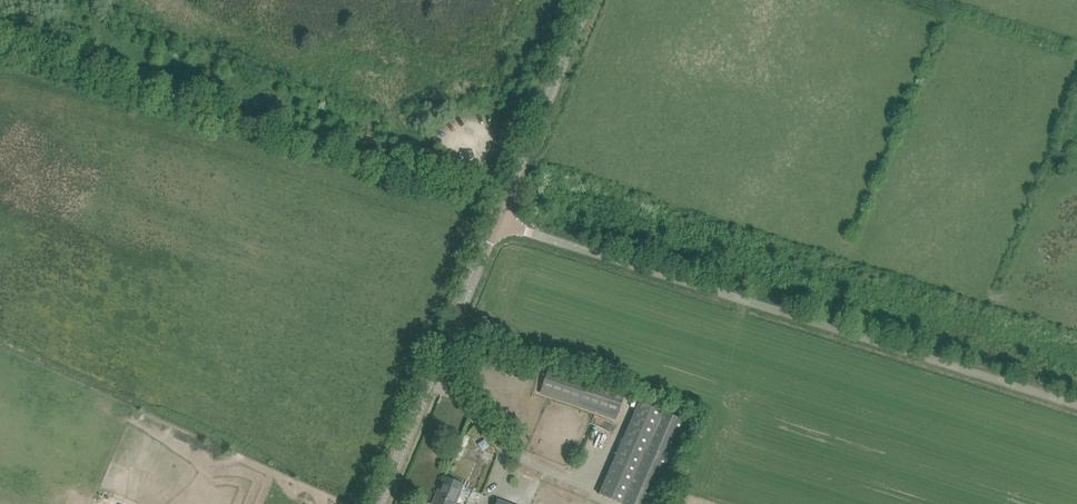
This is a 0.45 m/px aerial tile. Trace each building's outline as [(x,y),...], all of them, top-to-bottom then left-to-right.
[(540,391),(616,416),(625,391),(549,366),(540,391)] [(624,503),(655,503),(691,422),(639,400),(599,493),(624,503)] [(485,439),(478,443),(483,450),(489,445),(485,439)] [(434,503),(455,503),(463,485),(444,477),(434,503)]
